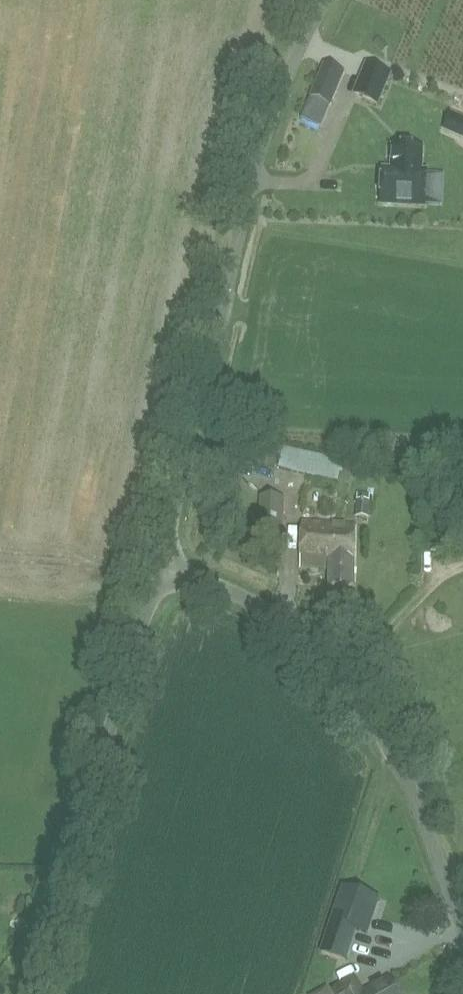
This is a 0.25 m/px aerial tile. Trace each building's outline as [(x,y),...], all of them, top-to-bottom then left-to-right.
[(367,60),(354,89),(371,97),(384,67),(367,60)] [(329,105),(343,72),(323,64),(309,97),(329,105)] [(385,170),(381,204),(424,210),(429,175),(422,174),(425,150),(398,147),(396,164),(398,164),(397,171),(385,170)] [(342,461),(284,448),(279,470),(337,482),(342,461)] [(372,494),(355,494),(353,521),(370,521),(372,494)] [(260,497),(258,539),(282,540),(284,498),(260,497)] [(328,585),(353,586),(355,523),(303,519),(299,566),(328,568),(328,585)] [(322,953),(345,961),(367,896),(343,888),(322,953)] [(353,978),(333,990),(335,993),(362,993),(353,978)] [(405,993),(398,982),(394,981),(391,982),(390,980),(366,993),(405,993)]
